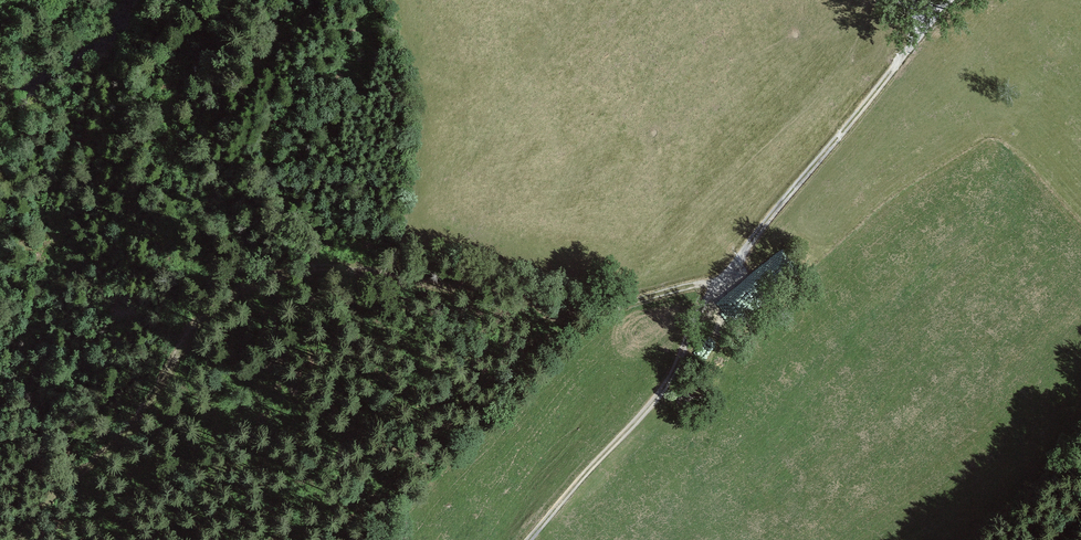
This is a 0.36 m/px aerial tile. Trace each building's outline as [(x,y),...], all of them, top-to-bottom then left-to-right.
[(762,309),(802,266),(780,246),(741,289),(762,309)]
